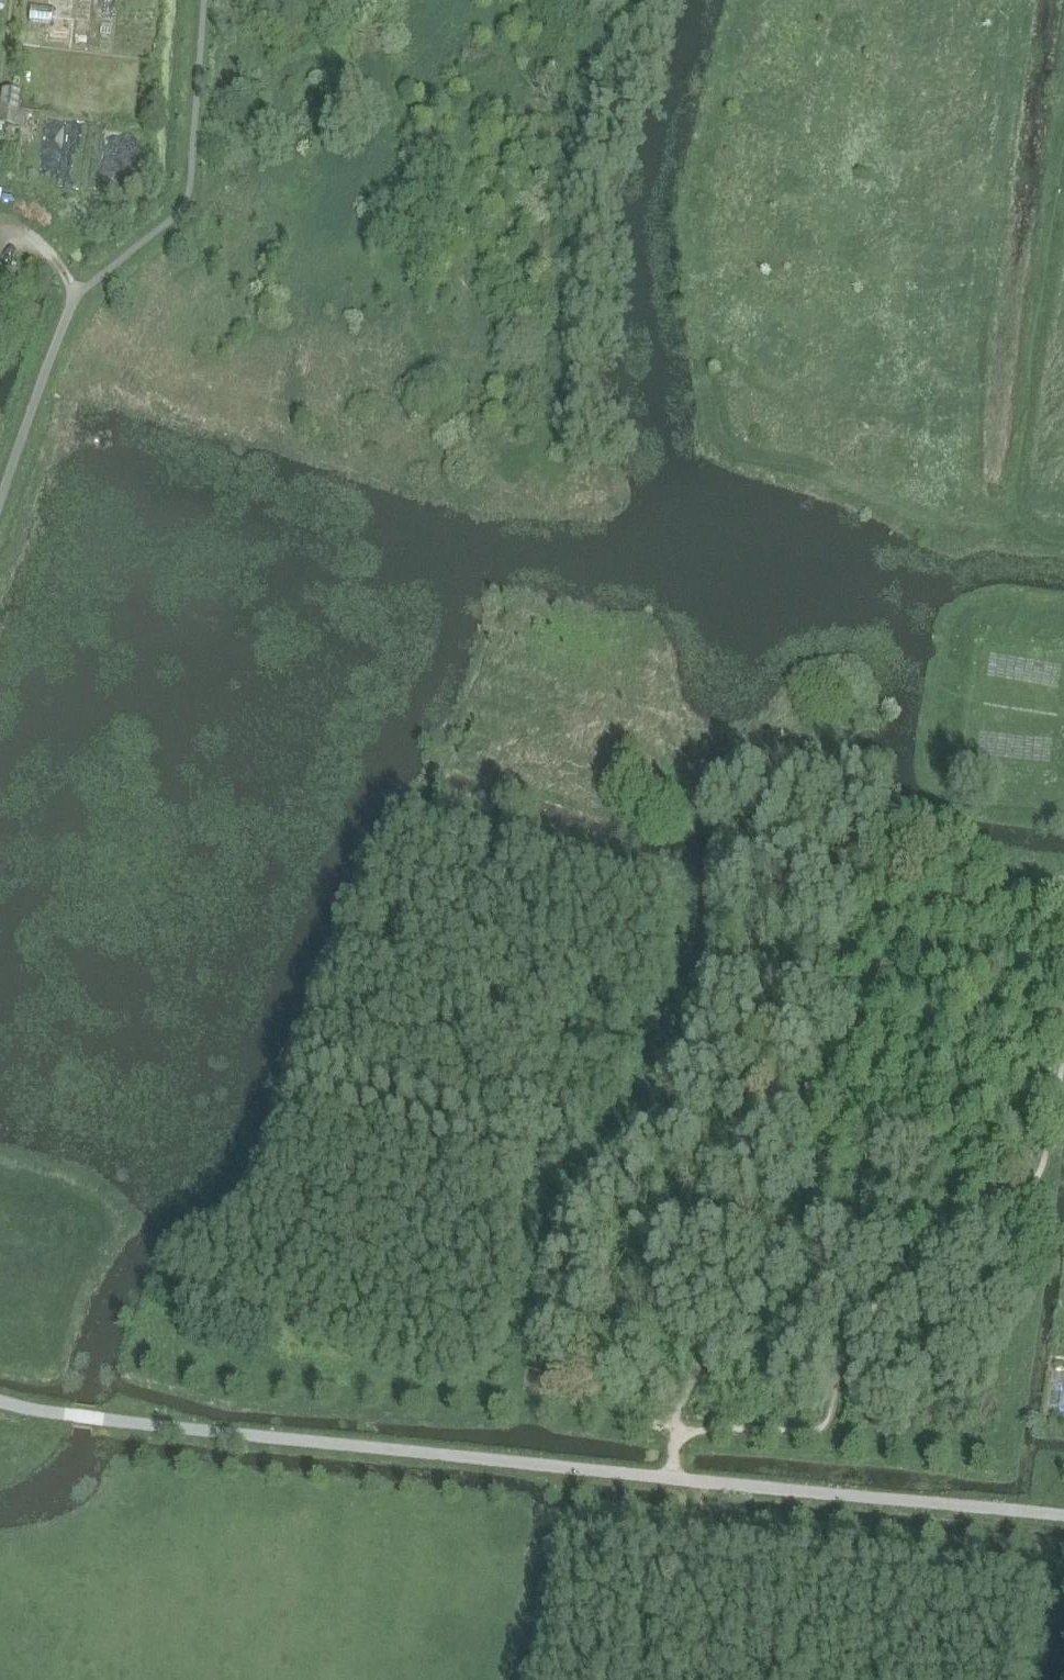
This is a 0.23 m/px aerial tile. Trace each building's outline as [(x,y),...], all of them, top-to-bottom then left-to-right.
[(1,89),(0,98),(0,125),(16,127),(20,91),(1,89)]
